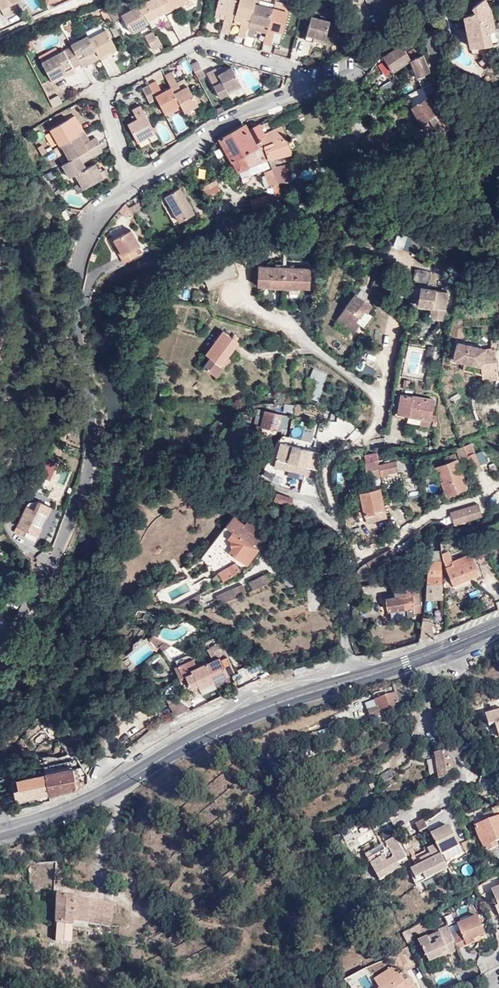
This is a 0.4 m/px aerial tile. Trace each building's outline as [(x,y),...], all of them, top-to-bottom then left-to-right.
[(14,2),(18,0),(0,0),(0,5),(5,15),(18,9),(14,2)] [(158,0),(145,0),(146,1),(139,5),(147,20),(155,16),(153,13),(162,8),(158,0)] [(162,8),(164,11),(165,13),(172,10),(169,6),(180,0),(158,0),(162,8)] [(184,3),(184,2),(188,0),(180,0),(169,6),(172,10),(184,3)] [(215,9),(225,12),(220,30),(228,33),(237,0),(218,0),(215,9)] [(235,13),(250,18),(254,2),(255,0),(239,0),(235,13)] [(472,6),(475,11),(463,15),(470,47),(488,45),(491,45),(489,30),(495,30),(491,10),(489,5),(486,0),(482,0),(472,6)] [(249,22),(246,33),(253,34),(255,28),(256,24),(267,27),(266,31),(263,42),(270,44),(274,29),(282,31),(287,9),(273,6),(273,7),(258,3),(254,2),(250,18),(249,22)] [(147,20),(139,5),(122,14),(131,31),(141,26),(140,25),(143,23),(144,25),(149,22),(147,20)] [(155,16),(164,11),(162,8),(153,13),(155,16)] [(234,18),(242,20),(249,22),(250,18),(235,13),(234,18)] [(315,34),(325,37),(330,19),(312,14),(305,36),(313,39),(314,37),(315,34)] [(167,28),(172,25),(168,18),(162,20),(167,28)] [(238,35),(245,36),(246,33),(249,22),(242,20),(238,35)] [(90,34),(72,44),(72,45),(82,62),(84,66),(91,62),(89,59),(88,57),(99,51),(100,55),(103,59),(110,55),(109,53),(108,51),(117,47),(107,28),(91,37),(90,34)] [(152,31),(144,35),(151,50),(159,45),(152,31)] [(401,44),(383,57),(393,71),(411,60),(407,52),(401,44)] [(73,67),(82,62),(72,45),(43,61),(52,79),(66,71),(68,75),(69,76),(76,72),(73,67)] [(489,52),(488,45),(470,47),(471,54),(480,53),(482,53),(489,52)] [(88,57),(89,59),(100,55),(99,51),(88,57)] [(489,56),(489,52),(482,53),(483,59),(480,59),(477,62),(482,69),(488,60),(488,57),(489,56)] [(423,55),(411,60),(417,77),(430,71),(423,55)] [(102,61),(110,77),(120,72),(111,56),(102,61)] [(181,60),(186,74),(193,72),(188,58),(181,60)] [(197,59),(191,63),(198,76),(204,73),(197,59)] [(218,72),(217,69),(215,67),(207,71),(220,96),(229,92),(226,88),(240,81),(232,65),(228,67),(226,63),(221,66),(223,70),(218,72)] [(166,74),(172,86),(173,87),(180,83),(173,70),(166,74)] [(53,83),(68,75),(66,71),(52,79),(53,83)] [(157,79),(150,82),(158,97),(166,113),(182,104),(184,107),(185,110),(199,103),(189,84),(182,88),(176,92),(173,87),(172,86),(163,90),(157,79)] [(226,88),(229,92),(242,85),(240,81),(226,88)] [(158,97),(150,82),(144,86),(151,100),(158,97)] [(176,92),(182,88),(180,83),(173,87),(176,92)] [(50,100),(54,108),(62,103),(59,96),(50,100)] [(450,125),(450,124),(442,109),(437,112),(433,106),(428,97),(411,106),(424,128),(432,123),(434,126),(443,121),(447,127),(450,125)] [(134,108),(136,113),(138,117),(135,119),(129,122),(138,138),(139,140),(156,131),(147,112),(142,103),(134,108)] [(166,113),(168,115),(184,107),(182,104),(166,113)] [(179,133),(187,129),(179,112),(171,116),(179,133)] [(80,133),(81,132),(85,130),(76,114),(70,118),(80,133)] [(99,142),(100,142),(96,135),(90,139),(87,141),(81,132),(80,133),(70,118),(52,128),(61,144),(62,144),(71,159),(81,153),(87,150),(99,142)] [(261,138),(265,132),(260,122),(251,126),(249,127),(246,123),(219,138),(238,171),(241,169),(241,170),(268,157),(261,138)] [(268,157),(272,167),(276,166),(273,156),(293,153),(283,125),(266,133),(265,132),(261,138),(268,157)] [(87,141),(90,139),(85,130),(81,132),(87,141)] [(451,147),(466,146),(466,135),(450,136),(451,147)] [(103,150),(99,142),(87,150),(90,157),(103,150)] [(44,144),(39,146),(44,155),(48,152),(44,144)] [(90,157),(87,150),(81,153),(85,160),(90,157)] [(71,159),(64,162),(72,176),(77,173),(85,187),(111,173),(107,167),(102,169),(97,161),(89,166),(85,160),(81,153),(71,159)] [(280,200),(283,196),(272,167),(264,170),(270,185),(272,184),(278,201),(280,200)] [(215,177),(200,185),(202,189),(217,181),(215,177)] [(180,187),(165,195),(180,220),(191,214),(193,209),(180,187)] [(254,207),(268,203),(266,194),(251,199),(254,207)] [(180,220),(165,195),(161,198),(175,223),(180,220)] [(130,207),(134,213),(146,206),(143,200),(130,207)] [(67,212),(64,206),(65,206),(63,204),(59,206),(64,214),(67,212)] [(130,230),(113,239),(121,255),(119,256),(122,262),(137,254),(134,248),(138,246),(130,230)] [(311,268),(259,264),(258,284),(309,288),(311,268)] [(431,272),(414,269),(413,279),(429,282),(431,272)] [(373,282),(380,284),(384,274),(376,272),(373,282)] [(428,316),(441,318),(446,291),(421,287),(417,306),(422,306),(430,308),(428,316)] [(199,301),(201,292),(194,290),(192,299),(199,301)] [(353,332),(358,324),(362,320),(364,321),(366,318),(368,313),(366,311),(371,305),(354,293),(336,319),(353,332)] [(422,306),(420,315),(428,316),(430,308),(422,306)] [(362,320),(358,324),(364,329),(373,316),(368,313),(366,318),(364,321),(362,320)] [(221,363),(227,354),(238,341),(236,340),(239,337),(235,334),(232,337),(223,330),(206,353),(210,356),(203,364),(216,375),(223,365),(221,363)] [(483,357),(485,349),(457,342),(452,359),(464,363),(481,366),(482,374),(482,380),(497,379),(495,360),(483,357)] [(409,348),(409,376),(423,376),(423,348),(409,348)] [(494,348),(485,349),(483,357),(495,360),(494,348)] [(230,356),(227,354),(221,363),(223,365),(230,356)] [(355,372),(372,379),(375,370),(359,363),(355,372)] [(481,366),(464,363),(462,370),(482,374),(481,366)] [(397,413),(421,417),(430,419),(433,420),(432,424),(436,425),(437,420),(436,420),(437,415),(431,413),(434,399),(401,393),(397,413)] [(283,413),(292,414),(294,406),(284,404),(283,413)] [(286,431),(290,416),(260,409),(257,423),(261,424),(261,425),(258,424),(257,428),(262,430),(262,426),(286,431)] [(289,431),(301,433),(303,419),(292,417),(289,431)] [(430,419),(421,417),(419,424),(428,425),(430,419)] [(470,442),(463,445),(467,454),(472,470),(480,467),(470,442)] [(309,467),(318,469),(322,453),(282,443),(276,466),(307,474),(309,467)] [(467,454),(463,445),(457,447),(460,457),(467,454)] [(443,474),(439,475),(446,495),(468,486),(455,452),(444,456),(446,462),(440,464),(443,474)] [(59,463),(48,459),(39,480),(50,484),(59,463)] [(379,464),(378,460),(363,463),(366,472),(370,472),(371,477),(381,475),(381,474),(379,464)] [(395,461),(379,464),(381,474),(397,471),(395,461)] [(316,477),(318,469),(309,467),(307,474),(316,477)] [(265,471),(263,478),(282,485),(287,473),(278,470),(276,475),(265,471)] [(378,488),(360,492),(365,523),(385,518),(384,511),(374,513),(374,510),(383,508),(378,488)] [(278,492),(275,499),(292,504),(294,497),(278,492)] [(28,529),(38,534),(51,505),(39,498),(32,501),(30,501),(27,503),(18,524),(28,529)] [(453,524),(482,515),(478,503),(450,511),(453,524)] [(0,513),(0,525),(2,527),(14,519),(8,512),(0,513)] [(233,531),(231,534),(228,538),(230,539),(232,547),(228,552),(247,564),(262,545),(259,537),(242,526),(244,523),(233,515),(225,525),(233,531)] [(496,521),(485,525),(488,532),(498,528),(496,521)] [(25,536),(26,534),(28,529),(18,524),(14,531),(25,536)] [(477,528),(477,530),(479,535),(488,532),(485,525),(477,528)] [(36,539),(38,534),(28,529),(26,534),(36,539)] [(448,550),(442,553),(442,557),(453,584),(479,573),(470,553),(452,560),(448,550)] [(441,583),(441,551),(430,551),(430,560),(428,560),(425,584),(425,598),(433,598),(433,595),(441,595),(441,583)] [(223,581),(241,571),(236,562),(218,571),(223,581)] [(264,574),(248,581),(251,590),(268,582),(264,574)] [(416,582),(393,585),(395,598),(387,599),(389,610),(413,607),(414,613),(421,612),(416,582)] [(242,583),(215,595),(219,604),(246,592),(242,583)] [(178,604),(180,605),(200,594),(200,592),(183,602),(178,604)] [(200,594),(180,605),(181,605),(185,605),(191,606),(195,606),(198,604),(200,601),(200,594)] [(158,637),(154,635),(150,638),(158,648),(160,647),(162,645),(166,642),(158,637)] [(211,655),(224,650),(219,641),(207,649),(211,655)] [(127,656),(135,666),(153,652),(146,642),(127,656)] [(162,645),(166,650),(172,645),(166,642),(162,645)] [(193,659),(178,665),(183,677),(186,676),(186,679),(192,689),(198,686),(199,689),(214,683),(229,676),(227,673),(233,670),(224,650),(211,655),(213,659),(207,662),(204,664),(197,666),(193,659)] [(196,658),(193,659),(197,666),(204,664),(204,663),(201,662),(199,660),(196,658)] [(183,677),(178,665),(174,668),(180,681),(186,679),(186,676),(183,677)] [(214,683),(199,689),(202,695),(217,689),(214,683)] [(370,721),(400,709),(396,694),(374,701),(376,708),(368,711),(370,721)] [(165,700),(169,705),(175,701),(171,697),(165,700)] [(169,705),(176,716),(190,709),(178,698),(175,701),(169,705)] [(498,746),(498,716),(489,719),(497,747),(498,746)] [(35,746),(56,733),(50,725),(30,738),(35,746)] [(451,759),(446,753),(437,755),(442,780),(451,778),(451,774),(455,772),(451,759)] [(434,761),(428,762),(430,777),(437,776),(434,761)] [(73,769),(46,774),(50,795),(77,790),(73,769)] [(50,795),(46,774),(17,779),(19,789),(14,790),(16,801),(50,795)] [(498,806),(488,810),(491,819),(475,826),(485,852),(496,848),(495,844),(498,842),(498,808),(498,806)] [(430,828),(426,821),(418,825),(422,832),(430,828)] [(424,866),(419,869),(426,882),(450,868),(443,856),(462,847),(452,827),(434,837),(436,845),(430,849),(432,855),(423,860),(424,866)] [(360,843),(371,839),(369,833),(358,837),(360,843)] [(387,843),(398,837),(395,833),(384,839),(387,843)] [(400,864),(409,860),(398,837),(387,843),(386,843),(390,850),(369,860),(381,882),(402,870),(400,864)] [(366,854),(369,860),(390,850),(386,843),(366,854)] [(351,851),(354,860),(364,857),(362,848),(351,851)] [(412,865),(409,860),(400,864),(402,870),(412,865)] [(426,882),(419,869),(414,871),(421,884),(426,882)] [(109,916),(110,899),(53,897),(51,922),(55,923),(54,940),(71,942),(72,923),(119,926),(119,917),(109,916)] [(476,914),(450,925),(461,950),(473,944),(470,937),(479,934),(482,940),(487,938),(476,914)] [(461,950),(450,925),(440,929),(440,933),(422,942),(430,959),(439,955),(440,958),(461,950)] [(473,944),(482,940),(479,934),(470,937),(473,944)] [(377,985),(365,968),(347,981),(351,987),(372,987),(377,985)] [(409,974),(402,979),(395,970),(375,983),(379,987),(417,987),(409,974)]
